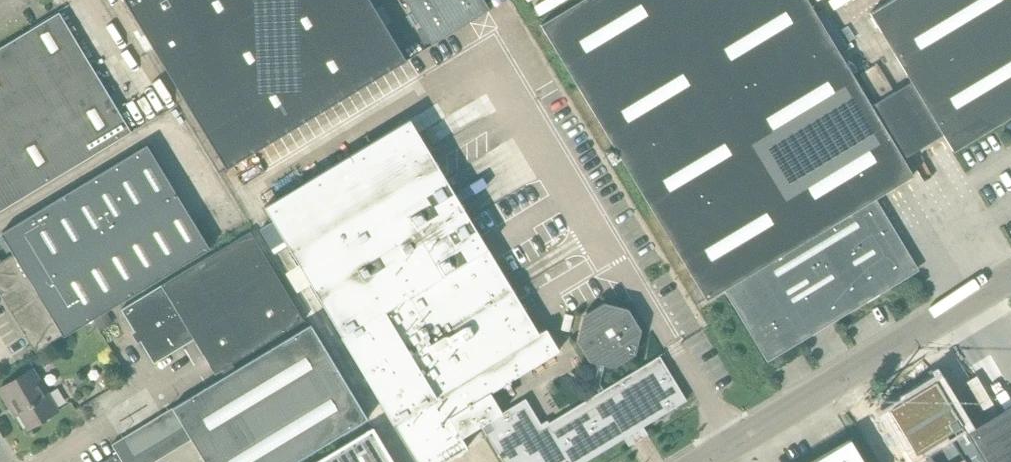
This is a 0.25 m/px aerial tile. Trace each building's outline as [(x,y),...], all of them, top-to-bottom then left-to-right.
[(406,59),(370,0),(124,0),(226,168),(406,59)] [(432,44),(490,9),(485,0),(405,0),(432,44)] [(540,24),(706,299),(727,287),(739,308),(768,356),(810,331),(811,334),(823,326),(822,323),(913,268),(872,200),(913,175),(903,158),(943,134),(953,151),(1010,116),(1010,0),(891,0),(870,13),(911,81),(894,91),(877,63),(860,74),(876,102),(871,105),(808,0),(580,0),(540,24)] [(131,131),(59,12),(0,47),(0,211),(131,131)] [(435,161),(409,118),(264,206),(273,221),(287,245),(341,335),(340,335),(393,422),(394,422),(418,461),(443,461),(468,447),(461,437),(481,425),(503,461),(583,461),(686,400),(659,356),(604,389),(600,383),(605,364),(613,366),(634,353),(640,330),(627,309),(604,303),(584,315),(577,339),(590,360),(598,362),(593,383),(599,392),(542,426),(525,398),(502,412),(490,392),(559,350),(546,328),(538,332),(435,161)] [(209,247),(147,145),(2,233),(14,253),(0,262),(0,293),(36,352),(209,247)] [(287,245),(273,221),(260,229),(274,253),(287,245)] [(224,376),(236,369),(232,363),(304,320),(250,231),(121,309),(154,363),(194,339),(215,374),(221,370),(224,376)] [(112,444),(117,452),(123,461),(153,461),(164,455),(191,439),(205,461),(294,461),(367,418),(310,324),(236,369),(224,376),(112,444)] [(28,427),(57,410),(32,369),(0,388),(0,390),(8,403),(12,401),(28,427)] [(886,408),(908,444),(914,441),(923,457),(915,461),(1010,461),(1010,404),(966,431),(935,379),(886,408)] [(504,385),(510,394),(514,391),(508,382),(504,385)] [(372,428),(315,461),(393,461),(372,428)] [(850,440),(853,439),(852,437),(811,461),(863,461),(850,440)] [(100,461),(123,461),(117,452),(100,461)]
